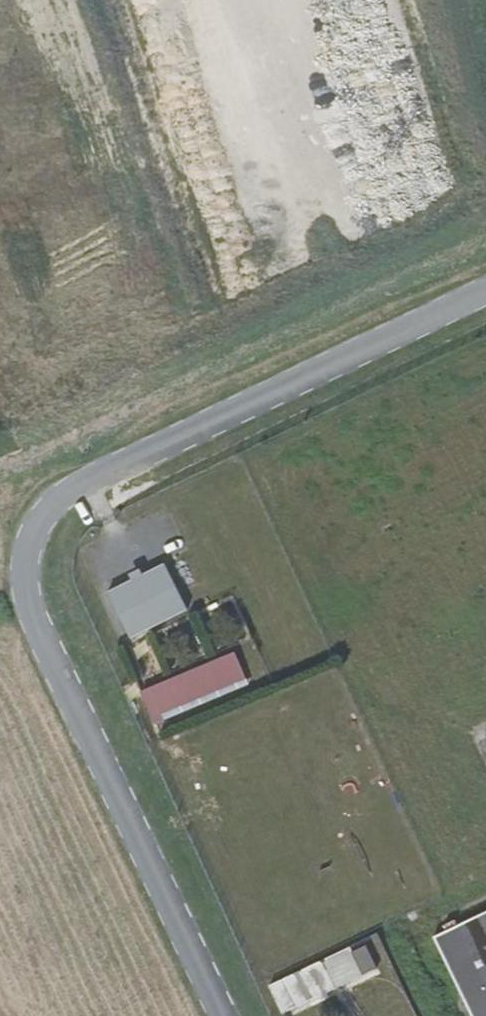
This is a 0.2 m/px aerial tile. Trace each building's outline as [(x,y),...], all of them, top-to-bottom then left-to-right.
[(419,941),(457,1015),(485,1015),(485,907),(419,941)] [(261,999),(269,1015),(291,1015),(319,1003),(308,978),(261,999)]
